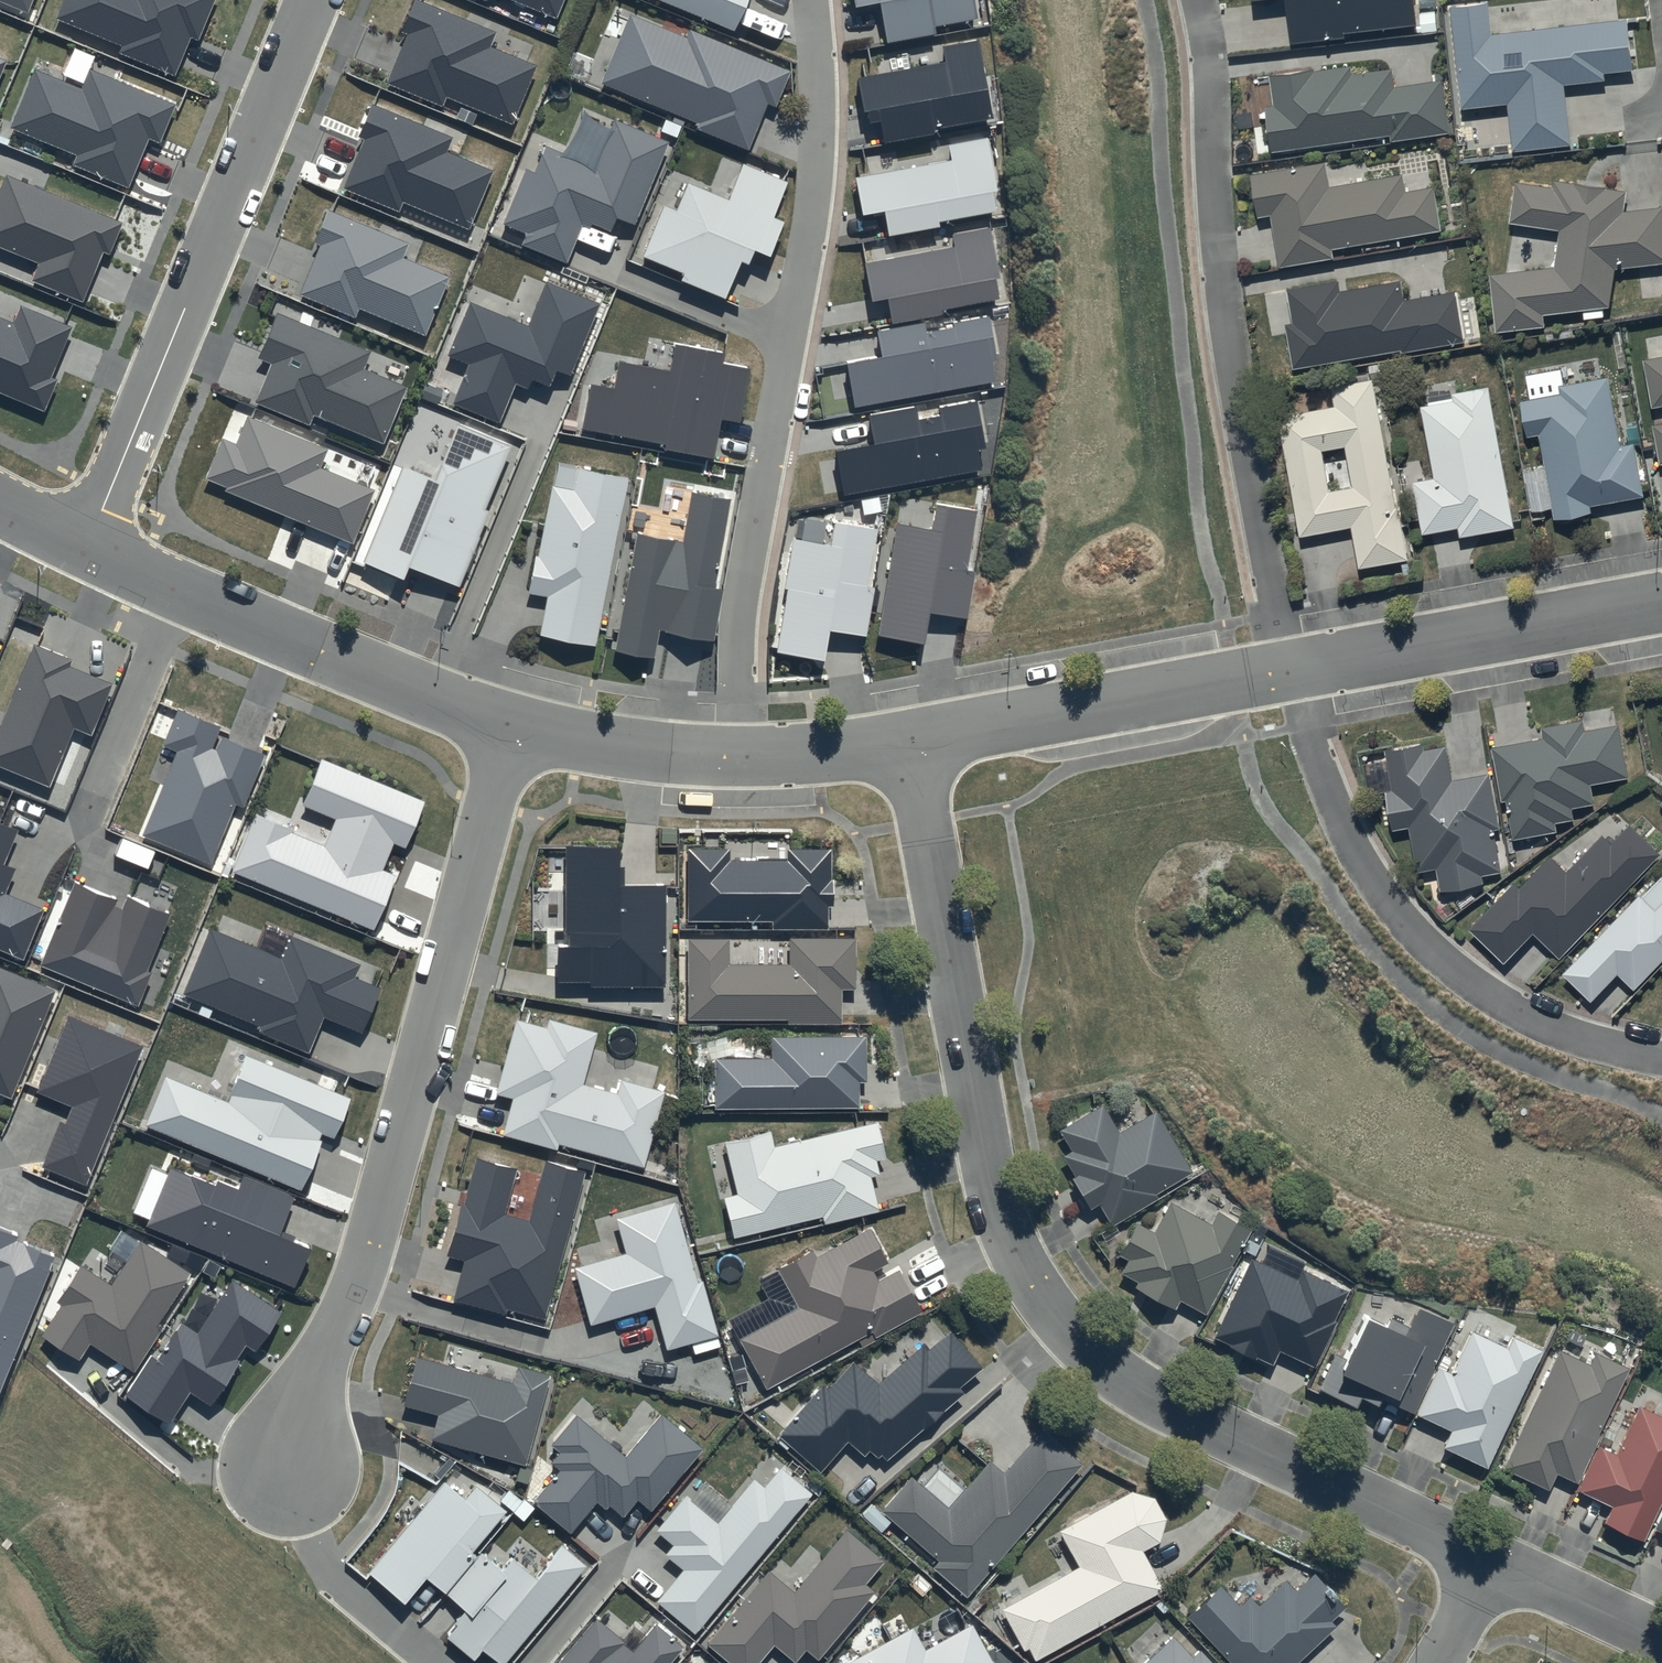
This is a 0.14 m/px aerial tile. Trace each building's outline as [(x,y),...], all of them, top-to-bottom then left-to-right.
[(28,13),(34,0),(0,0),(0,2),(28,13)] [(56,19),(122,46),(119,53),(175,76),(191,38),(198,41),(215,0),(64,0),(56,19)] [(494,32),(414,0),(401,32),(406,34),(386,84),(443,107),(447,98),(511,124),(535,67),(488,48),(494,32)] [(555,17),(562,0),(512,0),(555,17)] [(736,31),(748,0),(659,0),(736,31)] [(857,6),(880,1),(889,40),(935,31),(934,25),(977,16),(974,0),(855,0),(857,6)] [(1291,42),(1347,36),(1346,31),(1418,24),(1415,0),(1286,0),(1291,42)] [(1487,0),(1451,4),(1463,109),(1509,104),(1514,151),(1571,145),(1563,83),(1604,78),(1603,73),(1632,69),(1625,16),(1490,31),(1487,0)] [(791,72),(689,30),(686,39),(631,17),(604,83),(700,121),(696,130),(750,152),(769,105),(776,108),(791,72)] [(977,40),(943,47),(946,61),(859,79),(868,125),(881,122),(885,143),(934,133),(933,129),(992,116),(977,40)] [(1352,64),(1271,74),(1274,105),(1268,106),(1274,151),(1393,135),(1394,141),(1450,134),(1444,80),(1395,85),(1393,69),(1354,73),(1352,64)] [(176,104),(89,69),(81,89),(34,70),(11,128),(76,155),(72,165),(128,187),(148,138),(160,143),(176,104)] [(453,137),(372,103),(358,136),(365,139),(344,189),(400,212),(404,202),(469,229),(493,170),(447,152),(453,137)] [(669,142),(613,120),(595,166),(545,146),(535,172),(526,169),(503,225),(526,234),(522,245),(567,263),(584,222),(611,233),(617,216),(635,223),(669,142)] [(1000,191),(990,136),(947,143),(950,159),(855,176),(862,215),(886,211),(890,235),(939,227),(937,221),(996,210),(993,192),(1000,191)] [(1327,161),(1253,174),(1260,217),(1273,215),(1281,265),(1334,256),(1333,246),(1440,228),(1433,185),(1406,190),(1403,172),(1331,184),(1327,161)] [(789,181),(743,163),(729,198),(687,182),(676,208),(663,203),(642,257),(684,274),(681,281),(726,299),(741,260),(750,263),(756,249),(771,255),(783,223),(774,219),(789,181)] [(7,174),(0,190),(0,248),(39,264),(31,281),(83,303),(104,252),(110,255),(123,222),(7,174)] [(1515,179),(1509,221),(1559,230),(1552,266),(1492,272),(1499,330),(1543,325),(1542,314),(1607,306),(1616,267),(1661,262),(1661,210),(1661,206),(1622,208),(1625,192),(1604,188),(1605,185),(1573,179),(1572,182),(1552,178),(1550,185),(1515,179)] [(408,243),(327,211),(314,243),(320,245),(299,296),(356,319),(360,309),(425,335),(448,279),(402,260),(408,243)] [(990,226),(951,233),(953,246),(865,263),(873,303),(887,300),(892,322),(941,313),(940,308),(1000,297),(997,280),(1001,279),(990,226)] [(1338,279),(1286,288),(1293,323),(1286,325),(1292,367),(1463,340),(1455,289),(1404,297),(1401,279),(1339,288),(1338,279)] [(601,303),(546,281),(527,326),(470,302),(448,355),(470,364),(453,404),(501,424),(517,384),(528,389),(532,379),(550,386),(557,370),(571,375),(601,303)] [(0,318),(0,392),(44,410),(56,380),(51,377),(73,326),(21,305),(13,323),(0,318)] [(371,351),(278,313),(259,358),(271,363),(255,403),(310,426),(315,415),(384,443),(407,387),(363,369),(371,351)] [(923,324),(878,333),(883,356),(846,363),(855,408),(995,380),(991,360),(998,359),(989,315),(951,322),(952,327),(925,333),(923,324)] [(723,355),(676,347),(671,372),(619,362),(615,389),(589,385),(582,430),(665,445),(664,452),(715,461),(723,420),(741,423),(751,370),(721,365),(723,355)] [(1642,356),(1650,406),(1661,403),(1661,353),(1642,356)] [(1556,384),(1558,394),(1521,400),(1527,437),(1539,435),(1547,479),(1528,482),(1533,512),(1552,509),(1554,518),(1590,512),(1589,505),(1643,496),(1634,442),(1620,445),(1608,376),(1556,384)] [(1334,405),(1279,415),(1300,536),(1353,527),(1360,568),(1410,559),(1378,378),(1330,387),(1334,405)] [(1431,404),(1421,406),(1434,477),(1413,481),(1422,533),(1459,527),(1461,536),(1515,527),(1490,384),(1453,391),(1451,381),(1427,385),(1431,404)] [(916,407),(870,416),(876,444),(833,452),(842,496),(981,469),(977,449),(986,447),(976,397),(938,405),(940,416),(918,420),(916,407)] [(326,449),(248,417),(237,444),(222,438),(205,479),(226,488),(225,492),(352,544),(375,490),(319,468),(326,449)] [(513,446),(458,423),(435,478),(404,465),(365,561),(404,577),(409,564),(460,585),(491,510),(487,509),(513,446)] [(1651,426),(1657,463),(1661,462),(1661,424),(1651,426)] [(540,634),(596,645),(628,479),(578,469),(574,490),(553,486),(540,555),(535,555),(527,594),(547,598),(540,634)] [(730,499),(690,493),(682,540),(638,533),(617,652),(655,658),(660,628),(714,638),(722,590),(715,588),(730,499)] [(976,512),(934,505),(930,530),(897,524),(878,635),(925,643),(930,613),(964,619),(973,572),(966,571),(976,512)] [(877,529),(834,523),(831,545),(795,540),(778,652),(825,659),(830,631),(868,637),(875,589),(869,588),(877,529)] [(33,644),(0,724),(0,768),(49,788),(74,730),(91,737),(113,684),(70,666),(73,660),(33,644)] [(221,726),(178,708),(162,746),(177,752),(142,836),(211,864),(235,805),(243,809),(265,755),(223,738),(217,752),(211,749),(221,726)] [(1542,737),(1492,747),(1502,800),(1505,799),(1512,837),(1557,829),(1555,821),(1574,817),(1572,806),(1594,801),(1590,783),(1629,776),(1619,723),(1585,729),(1583,719),(1540,727),(1542,737)] [(1499,825),(1487,772),(1453,780),(1444,744),(1424,748),(1422,741),(1385,750),(1395,791),(1384,793),(1393,830),(1408,827),(1418,870),(1435,867),(1441,892),(1483,882),(1481,875),(1501,870),(1491,827),(1499,825)] [(425,802),(321,758),(300,806),(335,821),(326,843),(257,814),(233,871),(373,930),(396,877),(382,871),(394,844),(405,849),(425,802)] [(0,822),(0,949),(22,958),(42,909),(5,894),(15,870),(4,865),(18,829),(0,822)] [(1514,882),(1469,928),(1503,962),(1532,933),(1558,958),(1661,854),(1630,824),(1612,843),(1602,833),(1565,870),(1550,856),(1519,887),(1514,882)] [(621,845),(564,845),(565,932),(568,932),(568,945),(558,945),(558,982),(589,982),(589,989),(667,989),(667,884),(621,884),(621,845)] [(686,848),(685,920),(771,921),(771,929),(825,929),(826,906),(831,906),(831,879),(828,879),(829,849),(756,848),(756,860),(729,860),(729,849),(686,848)] [(1561,972),(1590,1001),(1618,972),(1633,987),(1661,958),(1661,876),(1641,897),(1639,894),(1561,972)] [(115,898),(75,882),(40,967),(139,1007),(153,974),(148,972),(171,914),(127,896),(122,910),(112,906),(115,898)] [(362,964),(289,934),(279,957),(212,929),(184,994),(263,1027),(261,1033),(309,1053),(324,1018),(363,1035),(382,989),(356,978),(362,964)] [(686,937),(685,1017),(785,1019),(785,1024),(804,1024),(804,1029),(819,1030),(819,1023),(839,1024),(839,990),(853,990),(854,938),(788,936),(787,965),(727,964),(728,938),(686,937)] [(0,967),(0,1094),(12,1099),(56,990),(0,967)] [(143,1045),(68,1015),(36,1093),(73,1108),(66,1125),(61,1123),(43,1168),(86,1185),(143,1045)] [(599,1033),(548,1018),(545,1028),(517,1020),(496,1094),(514,1099),(503,1135),(557,1150),(559,1143),(645,1167),(666,1092),(622,1080),(617,1094),(584,1085),(599,1033)] [(712,1058),(712,1107),(857,1107),(857,1082),(864,1082),(864,1037),(770,1037),(770,1058),(712,1058)] [(351,1100),(246,1057),(228,1102),(164,1076),(143,1127),(301,1192),(324,1134),(335,1139),(351,1100)] [(1101,1106),(1059,1131),(1071,1152),(1063,1157),(1075,1177),(1069,1180),(1087,1210),(1097,1204),(1110,1226),(1157,1198),(1154,1193),(1191,1171),(1156,1110),(1117,1133),(1101,1106)] [(876,1122),(773,1146),(770,1131),(722,1142),(735,1196),(723,1199),(732,1237),(821,1217),(822,1224),(877,1212),(869,1177),(878,1174),(875,1161),(884,1159),(876,1122)] [(588,1171),(546,1160),(528,1222),(504,1215),(517,1169),(476,1158),(448,1256),(465,1261),(453,1301),(505,1315),(508,1309),(544,1319),(588,1171)] [(296,1196),(243,1175),(237,1189),(218,1182),(216,1187),(170,1168),(145,1228),(297,1289),(313,1248),(281,1235),(296,1196)] [(1249,1231),(1218,1213),(1210,1226),(1170,1202),(1152,1232),(1135,1222),(1117,1254),(1126,1260),(1119,1273),(1135,1282),(1133,1286),(1173,1309),(1178,1301),(1203,1315),(1232,1265),(1230,1264),(1249,1231)] [(675,1203),(615,1220),(625,1253),(574,1267),(591,1325),(655,1307),(668,1351),(719,1337),(703,1282),(699,1284),(675,1203)] [(0,1227),(0,1387),(55,1255),(17,1239),(18,1235),(0,1227)] [(737,1340),(765,1389),(870,1330),(874,1337),(921,1310),(897,1268),(877,1279),(872,1270),(886,1262),(867,1228),(815,1257),(811,1250),(776,1269),(797,1307),(737,1340)] [(192,1274),(140,1240),(111,1285),(82,1266),(58,1303),(63,1306),(43,1337),(79,1361),(90,1344),(134,1373),(162,1329),(158,1326),(192,1274)] [(1345,1291),(1301,1270),(1297,1279),(1250,1257),(1249,1258),(1213,1337),(1271,1365),(1278,1350),(1313,1367),(1335,1321),(1331,1320),(1345,1291)] [(283,1312),(233,1281),(199,1334),(182,1324),(159,1360),(151,1355),(126,1395),(171,1423),(190,1392),(210,1405),(247,1348),(256,1354),(283,1312)] [(1409,1412),(1448,1323),(1416,1308),(1407,1327),(1388,1319),(1385,1327),(1362,1317),(1344,1358),(1333,1354),(1317,1390),(1354,1406),(1358,1397),(1376,1405),(1379,1399),(1409,1412)] [(1469,1330),(1448,1372),(1436,1367),(1413,1415),(1446,1431),(1439,1446),(1483,1467),(1538,1350),(1509,1336),(1504,1346),(1469,1330)] [(825,1389),(820,1384),(777,1436),(779,1438),(776,1442),(785,1450),(789,1446),(819,1471),(845,1441),(862,1456),(867,1450),(876,1458),(879,1454),(886,1459),(920,1429),(922,1430),(942,1412),(942,1411),(963,1392),(958,1387),(980,1368),(948,1332),(927,1350),(922,1344),(877,1385),(852,1361),(825,1389)] [(1556,1349),(1555,1351),(1500,1469),(1545,1489),(1552,1474),(1573,1483),(1627,1368),(1591,1352),(1586,1363),(1556,1349)] [(512,1385),(417,1359),(404,1406),(439,1415),(432,1441),(526,1466),(551,1376),(517,1367),(512,1385)] [(1661,1493),(1661,1411),(1661,1410),(1659,1417),(1635,1406),(1613,1455),(1594,1446),(1574,1491),(1609,1506),(1601,1524),(1640,1541),(1661,1493)] [(626,1456),(576,1415),(550,1446),(559,1453),(549,1464),(558,1471),(532,1503),(570,1535),(597,1502),(606,1510),(609,1506),(623,1517),(639,1498),(652,1508),(701,1449),(660,1415),(626,1456)] [(932,1566),(965,1595),(1080,1465),(1040,1429),(1002,1472),(989,1460),(947,1508),(910,1476),(880,1510),(937,1560),(932,1566)] [(813,1495),(782,1469),(764,1490),(754,1481),(718,1524),(686,1497),(657,1531),(673,1545),(665,1555),(684,1571),(657,1602),(695,1633),(813,1495)] [(443,1594),(472,1560),(469,1557),(507,1511),(477,1486),(465,1500),(445,1483),(369,1574),(405,1604),(426,1579),(443,1594)] [(1076,1568),(999,1609),(1022,1652),(1027,1649),(1033,1660),(1162,1589),(1141,1552),(1159,1542),(1165,1519),(1153,1497),(1130,1491),(1056,1531),(1076,1568)] [(1652,1529),(1661,1534),(1661,1508),(1652,1529)] [(848,1528),(795,1591),(770,1570),(707,1645),(728,1662),(760,1662),(774,1646),(795,1662),(806,1650),(818,1660),(874,1593),(866,1587),(887,1561),(848,1528)] [(446,1596),(467,1614),(448,1637),(475,1659),(483,1649),(500,1662),(507,1662),(587,1568),(563,1548),(538,1578),(513,1557),(502,1570),(482,1552),(446,1596)] [(1186,1616),(1230,1662),(1297,1662),(1336,1626),(1331,1620),(1345,1607),(1314,1574),(1296,1590),(1286,1580),(1259,1605),(1249,1596),(1239,1606),(1220,1585),(1186,1616)] [(597,1618),(559,1662),(673,1662),(686,1647),(657,1623),(632,1653),(623,1646),(626,1642),(597,1618)] [(848,1662),(994,1662),(972,1624),(926,1650),(913,1627),(848,1662)] [(1198,1649),(1190,1657),(1171,1637),(1144,1662),(1211,1662),(1198,1649)]
